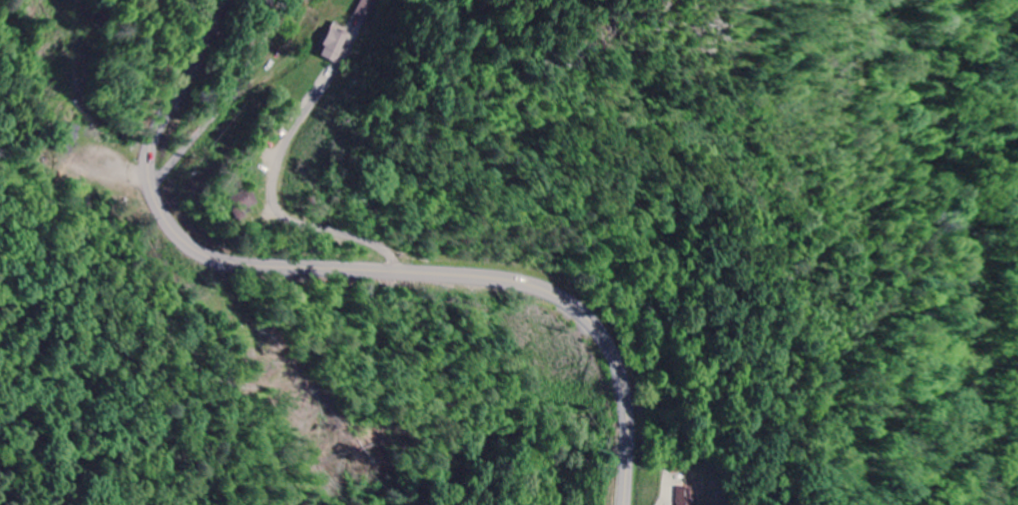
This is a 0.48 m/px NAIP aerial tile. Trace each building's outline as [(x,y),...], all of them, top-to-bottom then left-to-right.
[(351,35),(337,62),(321,54),(325,46),(322,44),(328,31),(331,32),(334,27),(351,35)] [(260,203),(249,188),(229,203),(240,218),(260,203)] [(678,489),(677,504),(695,504),(696,489),(678,489)]
